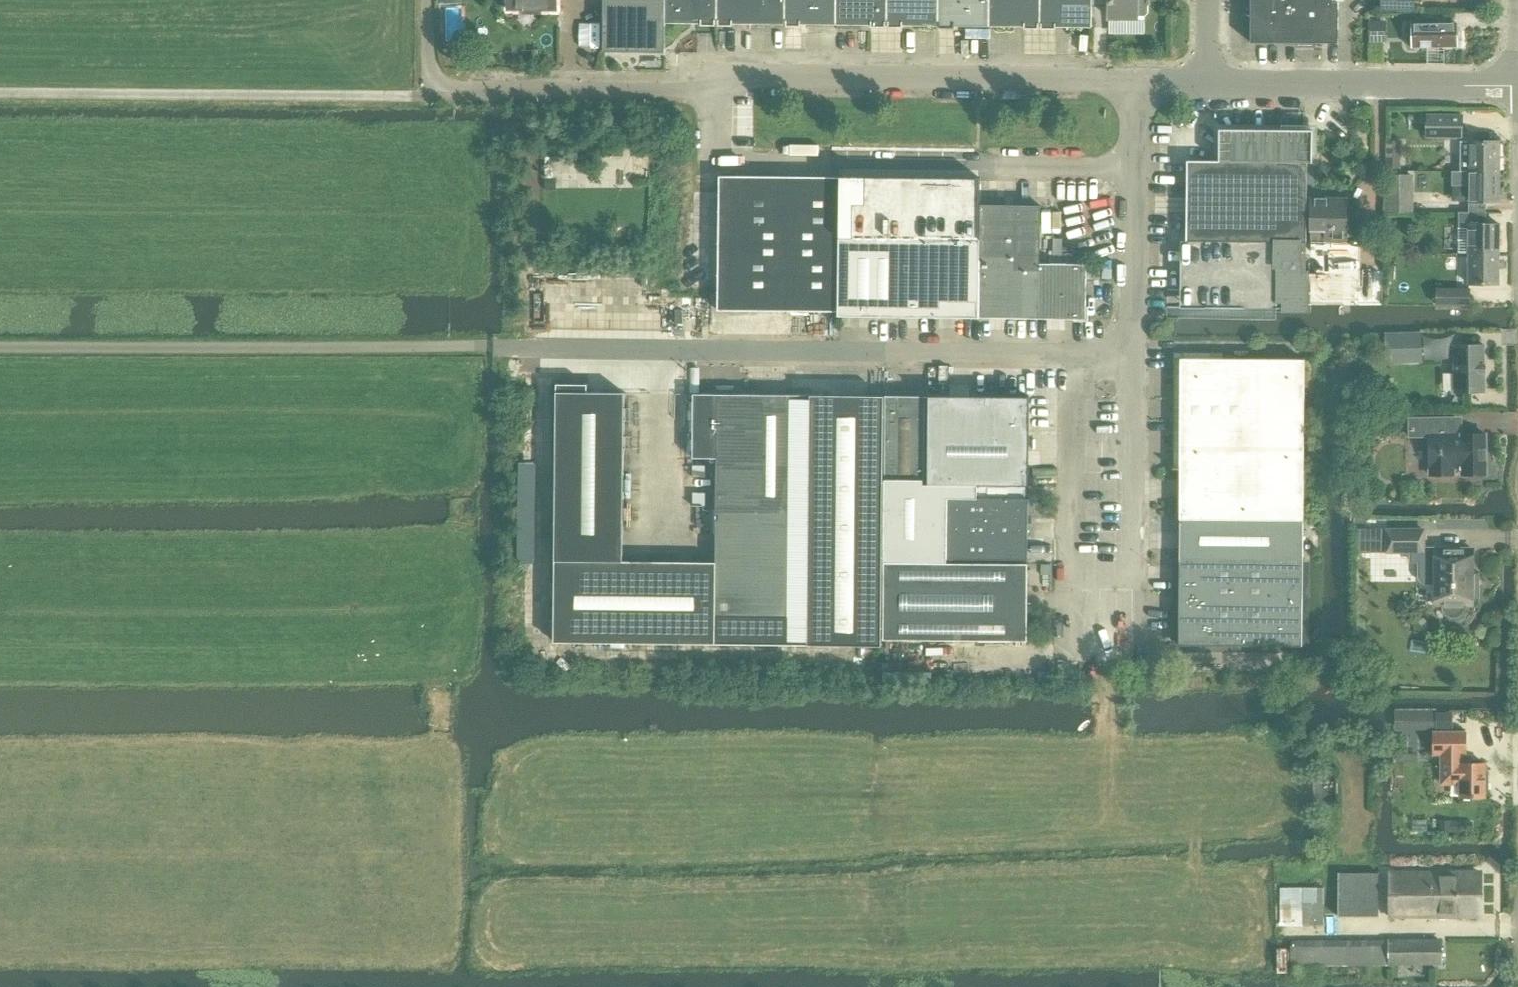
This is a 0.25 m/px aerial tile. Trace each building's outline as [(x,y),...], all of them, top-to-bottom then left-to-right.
[(508,10),(557,11),(557,0),(508,0),(508,10)] [(604,52),(665,53),(666,24),(717,24),(718,0),(604,0),(604,52)] [(717,24),(718,24),(734,24),(748,25),(785,25),(786,0),(718,0),(717,24)] [(785,25),(801,25),(832,25),(836,25),(837,0),(786,0),(785,25)] [(836,25),(861,26),(871,26),(887,26),(888,0),(837,0),(836,25)] [(887,26),(903,26),(914,26),(937,26),(938,26),(939,0),(888,0),(887,26)] [(938,26),(939,26),(955,26),(989,27),(990,0),(939,0),(938,26)] [(989,27),(995,27),(1014,27),(1024,27),(1040,27),(1041,0),(990,0),(989,27)] [(1040,27),(1056,27),(1067,28),(1092,28),(1092,6),(1092,0),(1041,0),(1040,27)] [(1092,6),(1093,6),(1093,2),(1109,3),(1109,7),(1109,18),(1110,18),(1136,18),(1136,17),(1144,17),(1145,17),(1149,13),(1149,0),(1092,0),(1092,6)] [(1251,1),(1251,4),(1251,43),(1296,43),(1304,43),(1306,43),(1314,43),(1338,43),(1339,2),(1333,2),(1333,0),(1251,0),(1251,1)] [(1380,11),(1398,11),(1398,6),(1414,7),(1414,0),(1380,0),(1380,11)] [(1370,41),(1386,41),(1386,20),(1370,20),(1370,41)] [(1414,47),(1458,46),(1458,23),(1413,23),(1414,34),(1408,34),(1408,44),(1414,43),(1414,47)] [(1464,137),(1464,114),(1428,114),(1428,137),(1464,137)] [(1188,238),(1188,241),(1226,241),(1225,290),(1206,289),(1206,290),(1206,308),(1312,309),(1312,304),(1312,271),(1309,271),(1306,271),(1306,242),(1306,235),(1307,198),(1307,163),(1309,163),(1314,163),(1314,160),(1314,136),(1306,128),(1289,128),(1229,127),(1221,135),(1221,136),(1220,159),(1189,159),(1188,238)] [(1470,142),(1461,142),(1461,171),(1470,171),(1501,171),(1501,141),(1470,141),(1470,142)] [(1400,168),(1400,160),(1387,160),(1387,168),(1400,168)] [(1461,171),(1452,171),(1452,186),(1470,186),(1470,197),(1470,201),(1488,201),(1501,201),(1501,171),(1470,171),(1461,171)] [(1387,175),(1386,213),(1413,213),(1413,175),(1387,175)] [(719,247),(718,311),(838,312),(839,312),(839,298),(840,237),(840,185),(840,182),(840,178),(839,178),(829,178),(823,178),(719,177),(719,247)] [(840,178),(840,185),(840,237),(921,238),(982,239),(982,205),(980,205),(980,181),(980,178),(979,178),(965,178),(924,178),(882,177),(840,177),(840,178)] [(1307,198),(1306,235),(1312,235),(1312,242),(1348,243),(1348,238),(1348,199),(1310,198),(1307,198)] [(982,239),(981,255),(1017,256),(1017,270),(1041,270),(1041,264),(1040,264),(1041,210),(1041,206),(982,205),(982,239)] [(1501,251),(1501,221),(1487,221),(1487,211),(1458,211),(1458,228),(1457,251),(1470,251),(1501,251)] [(839,312),(838,312),(839,316),(840,316),(852,317),(859,317),(879,317),(899,317),(919,317),(920,317),(939,318),(959,318),(981,318),(981,255),(982,239),(921,238),(840,237),(839,298),(839,312)] [(559,245),(558,313),(718,315),(718,311),(718,293),(719,247),(559,245)] [(1501,281),(1501,251),(1470,251),(1470,281),(1501,281)] [(981,318),(989,318),(1007,319),(1047,319),(1065,319),(1086,320),(1086,319),(1087,280),(1087,264),(1041,264),(1041,270),(1017,270),(1017,256),(981,255),(981,318)] [(1088,267),(1088,280),(1100,280),(1100,279),(1100,274),(1101,267),(1100,267),(1088,267)] [(1471,302),(1471,286),(1439,286),(1438,302),(1471,302)] [(1422,362),(1422,348),(1422,334),(1385,334),(1386,363),(1422,362)] [(1455,392),(1485,392),(1484,372),(1485,372),(1485,364),(1484,364),(1484,345),(1454,345),(1455,392)] [(1303,520),(1304,360),(1181,359),(1180,519),(1303,520)] [(557,390),(554,643),(615,643),(680,644),(716,644),(782,645),(808,645),(811,645),(812,524),(812,489),(812,477),(813,396),(811,396),(805,395),(782,395),(756,395),(742,395),(735,395),(735,392),(737,392),(737,390),(735,390),(717,390),(715,390),(715,392),(717,392),(717,395),(694,394),(693,458),(717,458),(716,524),(716,563),(687,562),(649,562),(623,561),(624,479),(625,393),(588,393),(588,385),(557,385),(557,390)] [(812,524),(811,645),(863,646),(882,646),(883,595),(883,526),(885,396),(881,396),(844,396),(813,396),(812,477),(812,489),(812,524)] [(885,475),(885,480),(924,480),(925,480),(926,396),(924,396),(911,396),(885,396),(885,437),(885,475)] [(929,396),(928,439),(928,485),(969,485),(978,485),(1026,486),(1029,486),(1029,397),(930,396),(929,396)] [(1486,474),(1486,462),(1485,434),(1454,435),(1454,418),(1409,419),(1410,437),(1429,437),(1430,475),(1454,475),(1454,468),(1462,468),(1462,475),(1486,474)] [(885,526),(884,562),(947,563),(947,559),(996,560),(1028,560),(1028,539),(1028,514),(1029,499),(1026,499),(1026,487),(1026,486),(978,485),(969,485),(928,485),(924,485),(924,480),(885,480),(885,526)] [(1303,562),(1303,520),(1180,519),(1179,561),(1303,562)] [(1387,552),(1423,552),(1423,529),(1387,530),(1387,552)] [(1472,573),(1472,548),(1435,548),(1435,605),(1443,605),(1443,608),(1446,613),(1451,616),(1457,616),(1462,613),(1465,608),(1465,605),(1472,605),(1472,601),(1480,601),(1480,573),(1472,573)] [(1302,646),(1303,562),(1179,561),(1179,645),(1302,646)] [(884,562),(884,640),(933,640),(984,641),(1027,641),(1028,564),(976,564),(947,563),(884,562)] [(1395,710),(1395,730),(1437,729),(1437,709),(1395,710)] [(1463,755),(1466,755),(1465,732),(1433,732),(1434,755),(1444,755),(1444,781),(1460,780),(1460,798),(1485,797),(1485,794),(1488,791),(1488,785),(1485,782),(1485,764),(1463,764),(1463,755)] [(1472,833),(1473,823),(1440,822),(1439,833),(1472,833)] [(1389,916),(1480,916),(1479,872),(1389,873),(1389,916)] [(1339,916),(1379,916),(1379,873),(1338,873),(1339,916)] [(1281,925),(1303,925),(1324,925),(1324,887),(1304,887),(1304,888),(1280,889),(1281,925)] [(1389,963),(1440,963),(1440,940),(1388,940),(1389,963)]
